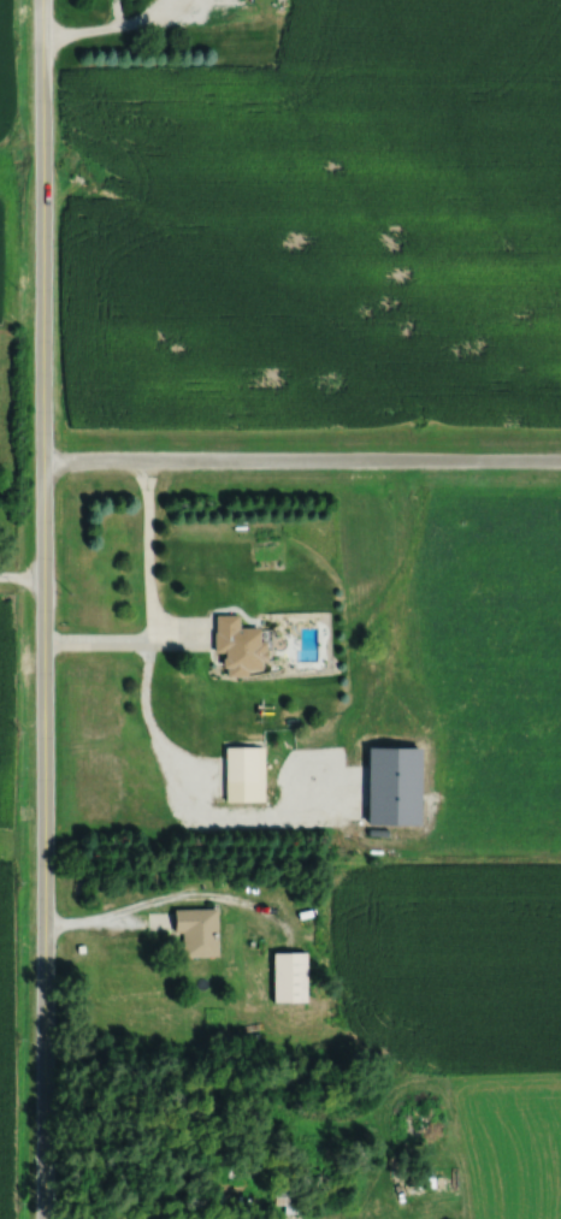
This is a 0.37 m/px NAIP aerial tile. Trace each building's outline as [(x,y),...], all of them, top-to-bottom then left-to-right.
[(225,675),(266,674),(266,629),(238,629),(238,615),(215,615),(215,653),(225,653),(225,675)] [(225,782),(257,782),(257,746),(225,746),(225,782)] [(183,932),(183,957),(217,957),(217,909),(174,909),(174,932),(183,932)] [(273,952),(273,1002),(306,1002),(306,952),(273,952)] [(301,1182),(274,1182),(274,1205),(284,1205),(284,1213),(301,1213),(301,1182)]
